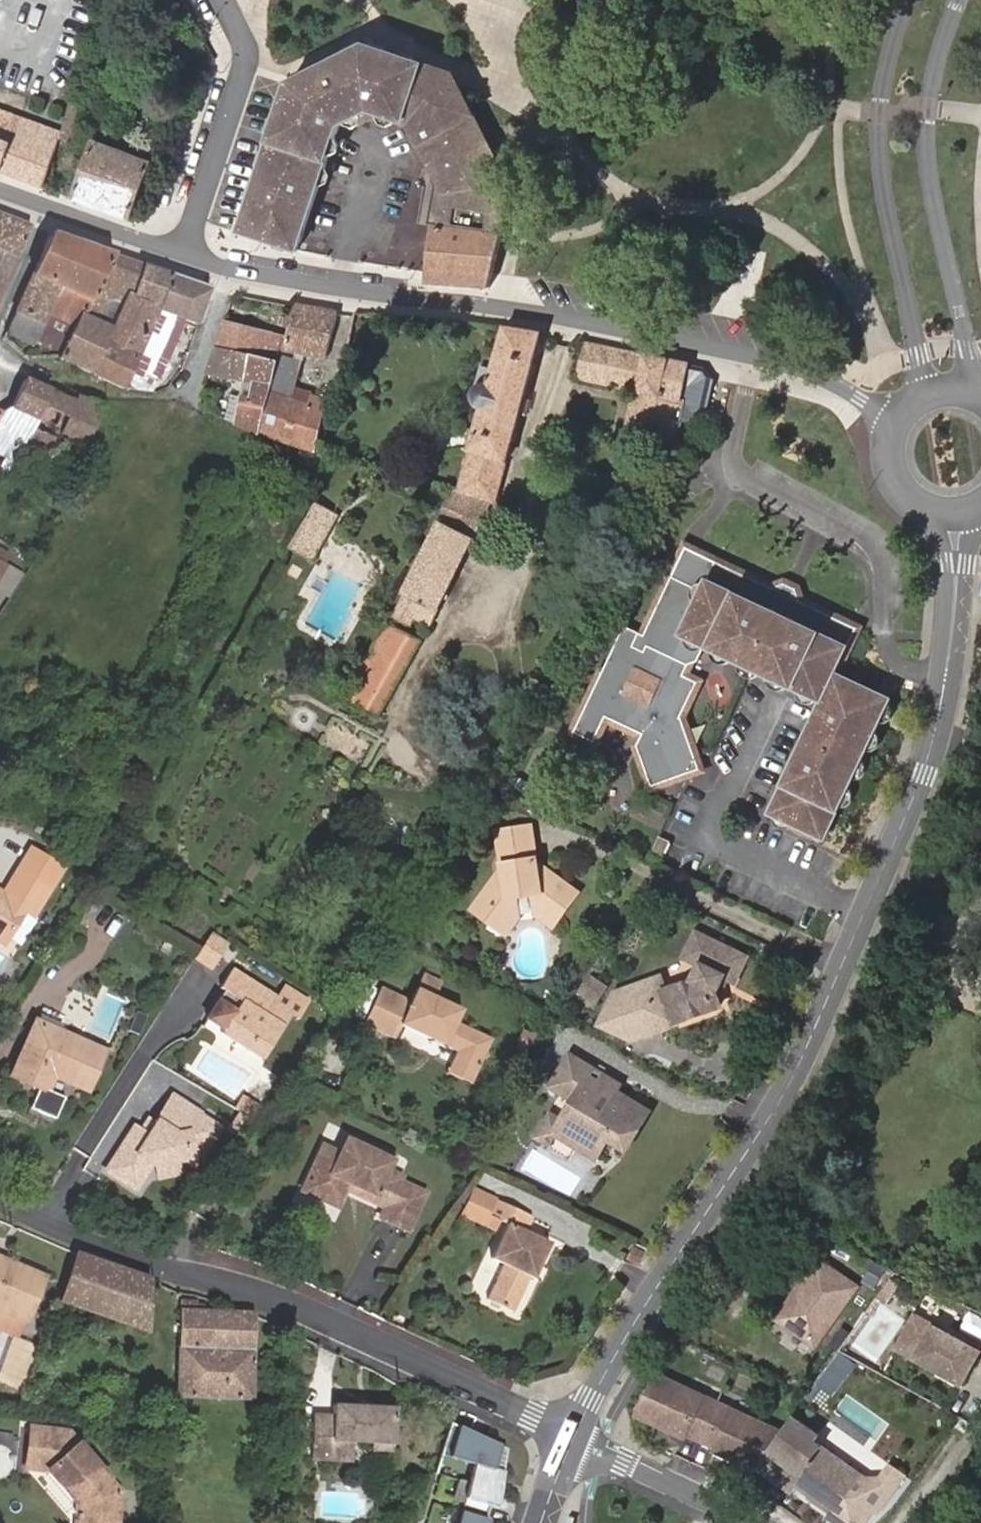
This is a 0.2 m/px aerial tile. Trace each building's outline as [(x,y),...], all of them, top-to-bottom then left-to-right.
[(491,287),(515,183),(514,173),(491,129),(488,124),(490,121),(477,94),(468,76),(455,72),(365,41),(287,80),(240,228),(298,247),(340,121),(347,117),(344,112),(359,104),(360,105),(362,110),(368,106),(374,108),(376,103),(405,113),(403,119),(410,121),(422,145),(442,185),(438,212),(445,217),(444,226),(437,225),(433,224),(425,282),(491,287)] [(2,170),(22,117),(25,110),(1,100),(0,104),(0,169),(2,170)] [(83,106),(71,102),(68,111),(62,132),(61,135),(73,139),(83,106)] [(2,170),(45,186),(61,135),(62,132),(22,117),(2,170)] [(122,214),(133,218),(152,164),(97,144),(77,198),(122,214)] [(31,226),(28,224),(0,215),(0,296),(31,226)] [(55,235),(51,234),(24,292),(7,329),(6,333),(33,346),(35,342),(50,349),(46,358),(59,359),(110,256),(61,239),(55,235)] [(142,267),(110,256),(59,359),(91,374),(108,339),(139,353),(156,311),(157,308),(132,297),(142,267)] [(157,308),(170,277),(142,267),(132,297),(157,308)] [(195,324),(206,292),(207,290),(170,277),(157,308),(156,311),(182,320),(195,324)] [(232,296),(216,347),(249,356),(258,329),(286,338),(294,307),(232,296)] [(294,307),(286,338),(282,352),(324,359),(336,313),(336,312),(295,304),(294,307)] [(153,385),(182,320),(156,311),(139,353),(129,375),(153,385)] [(505,462),(509,463),(542,332),(503,326),(492,368),(479,365),(473,385),(469,391),(468,395),(470,403),(474,407),(480,410),(468,446),(473,448),(505,462)] [(260,434),(278,366),(282,352),(286,338),(258,329),(249,356),(216,347),(209,367),(208,375),(254,383),(251,397),(243,395),(236,423),(260,434)] [(91,374),(123,389),(129,375),(139,353),(108,339),(91,374)] [(683,419),(695,367),(585,344),(577,379),(634,392),(630,408),(623,442),(675,453),(682,424),(683,419)] [(316,451),(328,400),(312,395),(310,403),(292,398),(299,375),(278,366),(260,434),(277,440),(305,448),(316,451)] [(703,369),(695,367),(683,419),(682,424),(703,429),(715,383),(703,369)] [(123,389),(150,391),(153,385),(129,375),(123,389)] [(0,411),(0,457),(14,464),(49,390),(23,379),(9,409),(2,412),(0,411)] [(77,396),(79,392),(73,399),(53,388),(49,390),(14,464),(2,487),(30,500),(59,436),(77,396)] [(103,406),(100,405),(77,396),(59,436),(66,438),(85,447),(103,406)] [(58,458),(77,465),(85,447),(66,438),(58,458)] [(505,462),(473,448),(458,490),(452,489),(439,520),(403,594),(406,594),(394,617),(411,626),(414,619),(429,626),(438,609),(444,613),(480,535),(492,505),(495,506),(505,462)] [(300,550),(324,508),(315,503),(293,546),(300,550)] [(338,516),(324,508),(300,550),(315,559),(338,516)] [(689,662),(705,650),(711,636),(750,654),(830,692),(777,804),(832,831),(899,693),(843,666),(864,622),(799,590),(789,585),(723,554),(695,540),(679,572),(657,617),(664,621),(659,633),(651,629),(631,619),(582,719),(602,729),(614,704),(649,721),(644,732),(656,775),(672,770),(670,762),(681,759),(683,767),(703,761),(699,746),(686,707),(702,672),(696,669),(688,665),(689,662)] [(6,603),(23,578),(0,561),(0,598),(6,603)] [(789,585),(799,590),(804,580),(794,575),(789,585)] [(657,617),(651,629),(659,633),(664,621),(657,617)] [(420,641),(387,623),(345,698),(375,715),(379,717),(420,641)] [(696,669),(705,650),(689,662),(688,665),(696,669)] [(700,697),(723,709),(736,683),(713,671),(700,697)] [(638,747),(644,732),(649,721),(614,704),(602,729),(638,747)] [(672,770),(683,767),(681,759),(670,762),(672,770)] [(506,825),(508,844),(540,840),(538,821),(506,825)] [(660,838),(654,852),(665,857),(671,843),(660,838)] [(508,844),(509,857),(542,853),(540,840),(508,844)] [(542,853),(509,857),(510,861),(511,865),(511,870),(505,873),(499,877),(479,907),(511,929),(524,909),(527,904),(527,892),(540,891),(541,901),(545,904),(565,917),(585,886),(559,868),(551,869),(544,870),(543,863),(543,857),(542,853)] [(559,868),(543,857),(543,863),(544,870),(551,869),(559,868)] [(511,865),(510,861),(499,877),(505,873),(511,870),(511,865)] [(9,941),(28,910),(36,915),(45,900),(13,882),(6,896),(0,892),(0,935),(9,941)] [(561,923),(565,917),(545,904),(541,909),(561,923)] [(530,913),(524,909),(511,929),(516,933),(530,913)] [(640,1036),(686,1018),(685,1015),(727,998),(725,987),(734,969),(740,971),(746,974),(757,951),(709,929),(705,927),(694,954),(710,961),(705,975),(673,987),(668,975),(622,991),(610,1023),(640,1036)] [(201,952),(198,956),(215,967),(233,940),(215,929),(201,952)] [(9,941),(0,935),(0,944),(5,947),(9,941)] [(238,1011),(223,1003),(212,1021),(230,1032),(227,1037),(269,1061),(297,1013),(280,1002),(283,996),(238,969),(226,989),(230,991),(245,1000),(238,1011)] [(725,987),(727,998),(740,971),(734,969),(725,987)] [(429,972),(423,985),(441,993),(447,980),(429,972)] [(597,999),(608,982),(596,974),(585,990),(597,999)] [(408,1022),(438,1036),(441,1032),(453,1038),(451,1042),(464,1048),(457,1061),(482,1072),(498,1035),(462,1017),(467,1006),(441,993),(423,985),(416,999),(386,985),(370,1022),(388,1030),(399,1008),(412,1014),(408,1022)] [(230,991),(223,1003),(238,1011),(245,1000),(230,991)] [(400,1036),(408,1022),(412,1014),(399,1008),(388,1030),(400,1036)] [(103,1051),(34,1021),(10,1076),(47,1092),(54,1077),(86,1091),(103,1051)] [(441,1032),(438,1036),(438,1038),(450,1044),(451,1042),(453,1038),(441,1032)] [(662,1108),(630,1089),(601,1072),(605,1065),(581,1051),(561,1083),(585,1098),(573,1118),(567,1128),(609,1153),(620,1134),(640,1146),(662,1108)] [(473,1090),(482,1072),(457,1061),(449,1080),(473,1090)] [(601,1072),(630,1089),(634,1082),(605,1065),(601,1072)] [(201,1105),(173,1089),(156,1115),(158,1117),(165,1122),(156,1134),(150,1129),(142,1124),(113,1166),(142,1185),(158,1160),(163,1161),(181,1156),(182,1151),(197,1161),(222,1123),(198,1109),(201,1105)] [(266,1118),(244,1106),(231,1127),(251,1138),(266,1118)] [(527,1118),(517,1112),(509,1125),(519,1131),(527,1118)] [(560,1140),(567,1128),(573,1118),(562,1112),(549,1134),(560,1140)] [(165,1122),(158,1117),(150,1129),(156,1134),(165,1122)] [(341,1204),(350,1186),(353,1180),(394,1198),(391,1203),(386,1214),(412,1226),(429,1192),(407,1182),(409,1176),(393,1169),(400,1156),(355,1135),(346,1153),(328,1145),(308,1189),(341,1204)] [(185,1169),(181,1156),(163,1161),(165,1174),(185,1169)] [(353,1180),(350,1186),(391,1203),(394,1198),(353,1180)] [(474,1211),(514,1231),(519,1223),(501,1214),(508,1199),(488,1189),(474,1211)] [(548,1261),(552,1263),(563,1240),(537,1228),(544,1215),(508,1199),(501,1214),(519,1223),(503,1256),(515,1262),(499,1296),(525,1308),(542,1274),(548,1261)] [(148,1277),(76,1252),(61,1302),(95,1315),(146,1333),(148,1277)] [(818,1340),(860,1281),(821,1253),(779,1313),(783,1315),(822,1260),(853,1282),(814,1337),(818,1340)] [(29,1324),(48,1278),(0,1259),(0,1312),(29,1324)] [(822,1260),(783,1315),(814,1337),(853,1282),(822,1260)] [(546,1276),(552,1263),(548,1261),(542,1274),(546,1276)] [(251,1398),(253,1312),(247,1310),(179,1309),(178,1395),(251,1398)] [(918,1309),(899,1343),(966,1379),(980,1350),(980,1343),(918,1309)] [(839,1396),(855,1361),(841,1354),(825,1390),(839,1396)] [(784,1427),(662,1369),(639,1408),(687,1431),(689,1427),(718,1441),(716,1444),(757,1464),(760,1460),(779,1434),(784,1427)] [(375,1404),(362,1403),(337,1401),(336,1412),(316,1411),(312,1459),(351,1462),(353,1441),(377,1443),(376,1450),(397,1451),(401,1406),(375,1404)] [(863,1469),(816,1436),(820,1430),(795,1411),(784,1427),(779,1434),(760,1460),(794,1484),(798,1478),(815,1490),(814,1492),(836,1507),(863,1469)] [(450,1418),(445,1435),(441,1451),(475,1460),(464,1500),(488,1506),(489,1502),(500,1505),(504,1468),(493,1465),(499,1442),(450,1418)] [(32,1427),(27,1468),(49,1470),(80,1507),(82,1522),(125,1522),(123,1493),(70,1432),(32,1427)] [(462,1507),(458,1522),(495,1522),(495,1515),(462,1507)]
